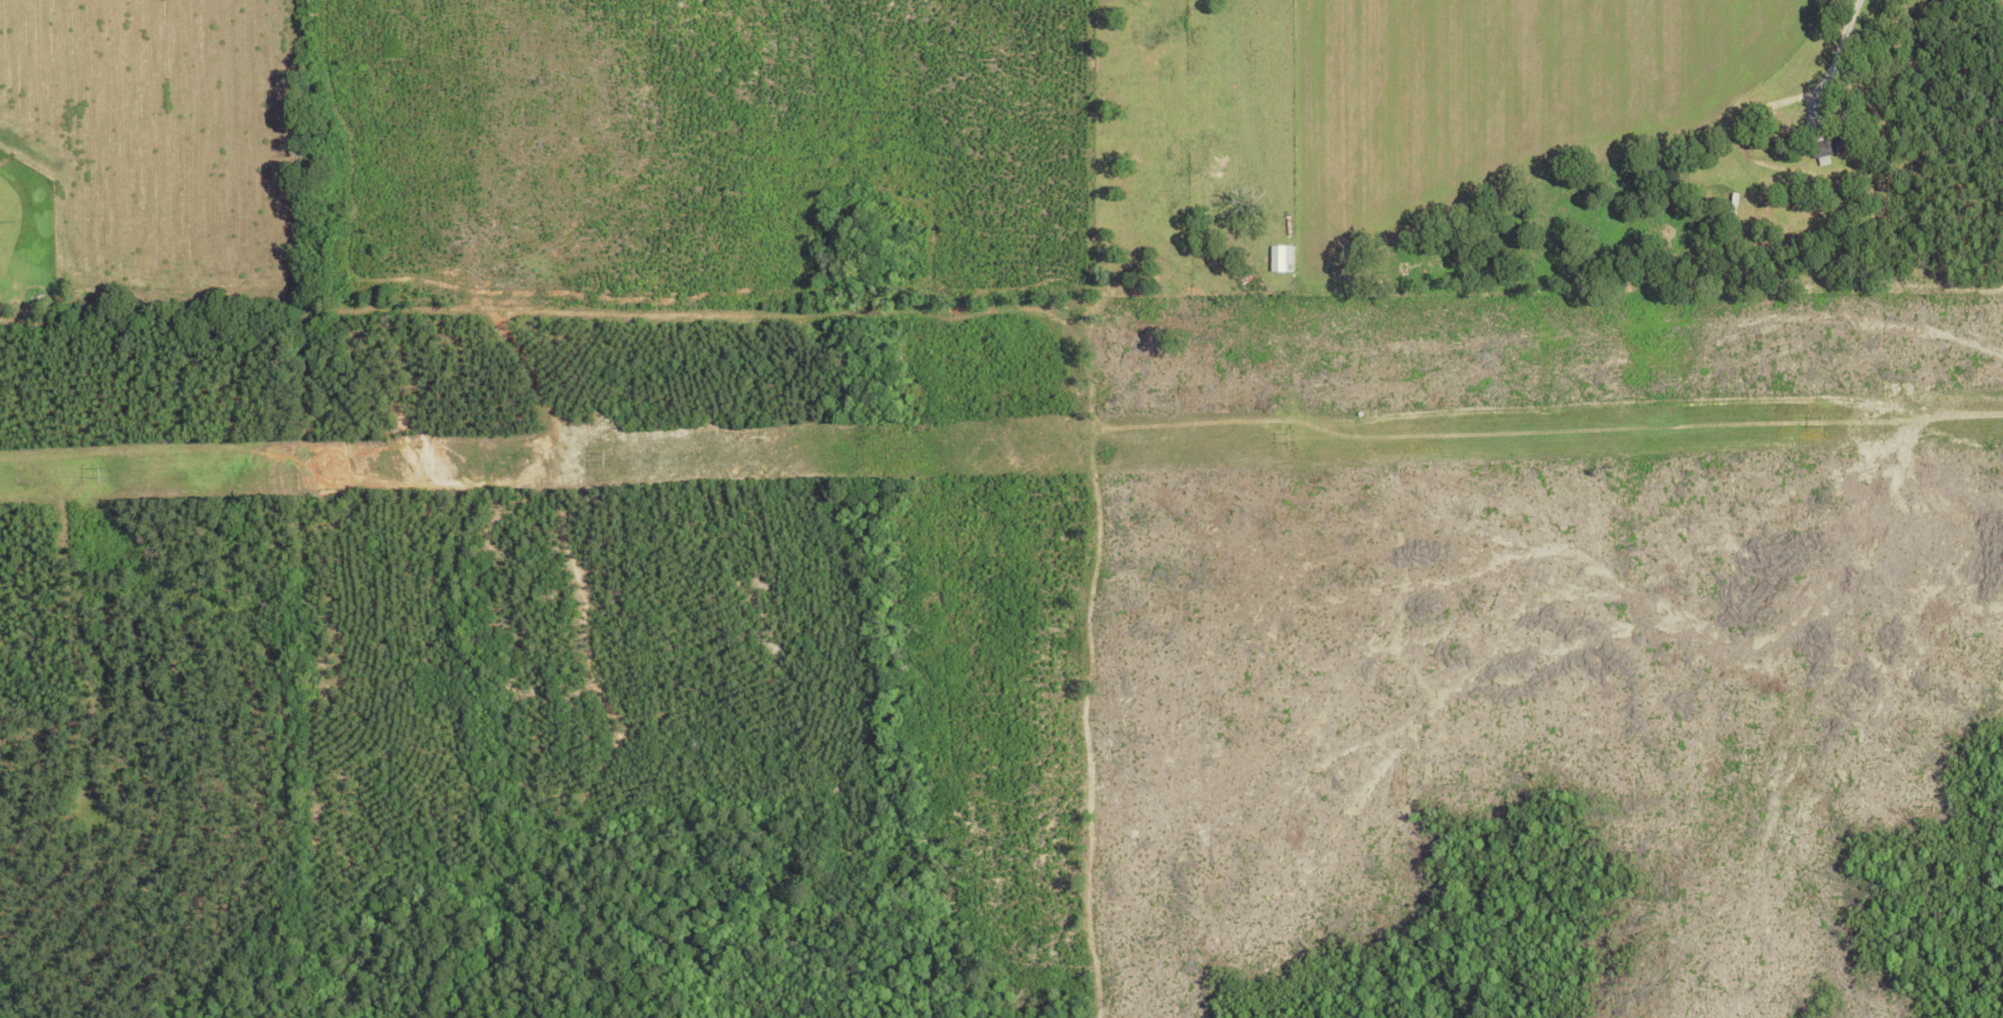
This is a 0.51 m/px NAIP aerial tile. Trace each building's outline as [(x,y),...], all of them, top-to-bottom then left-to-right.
[(1828,162),(1827,154),(1844,150),(1841,136),(1814,143),(1820,165),(1828,162)] [(1292,271),(1293,246),(1270,245),(1270,271),(1292,271)]
